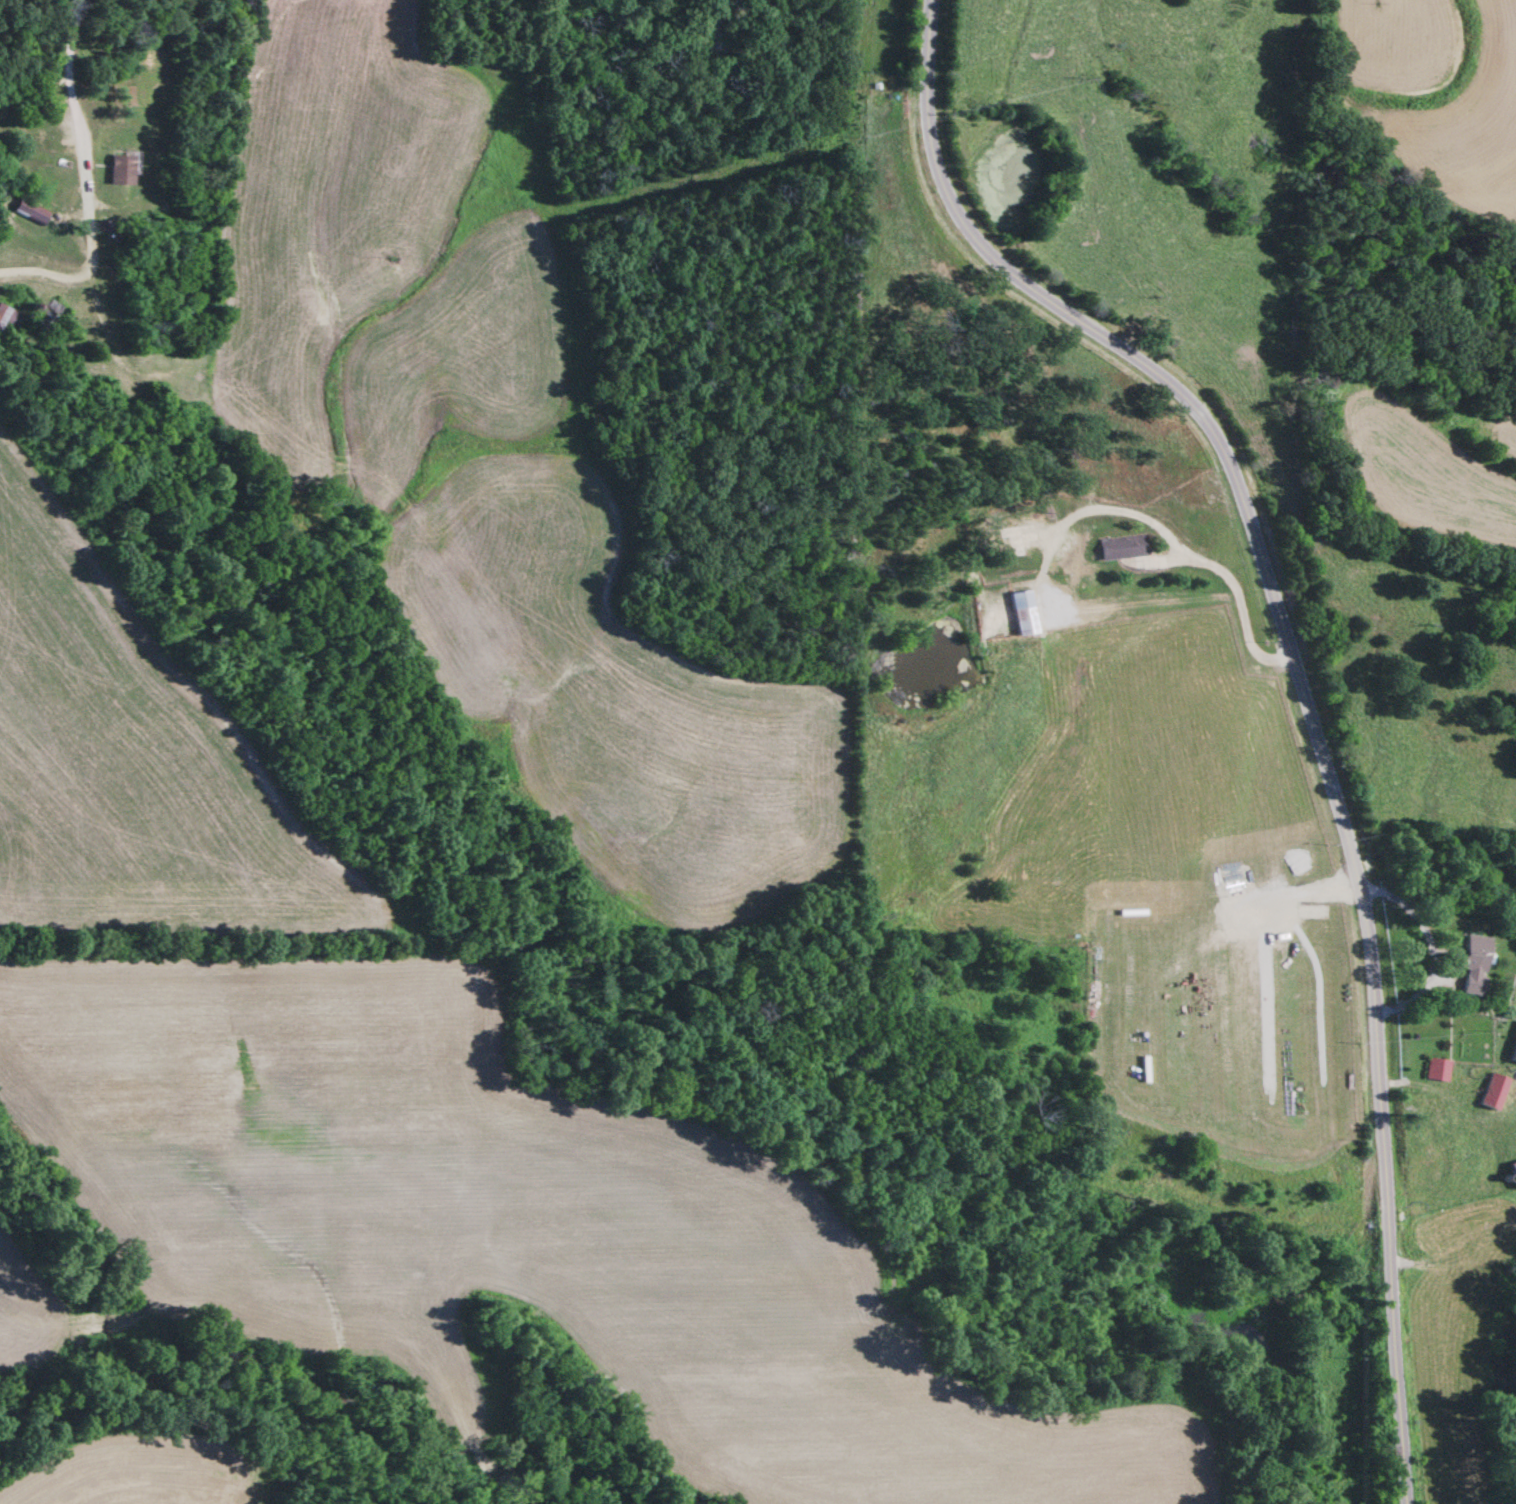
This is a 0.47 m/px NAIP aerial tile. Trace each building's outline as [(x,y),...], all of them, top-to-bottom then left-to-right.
[(128,158),(106,158),(106,189),(128,189),(128,158)] [(45,213),(15,200),(9,214),(39,227),(45,213)] [(65,311),(49,299),(29,326),(45,338),(65,311)] [(13,312),(0,308),(0,334),(5,336),(13,312)] [(1145,557),(1143,537),(1096,541),(1097,561),(1145,557)] [(1030,635),(1028,592),(1007,593),(1010,636),(1030,635)] [(1475,997),(1485,940),(1460,936),(1455,969),(1462,970),(1458,994),(1475,997)] [(1515,1066),(1515,1026),(1505,1062),(1515,1066)] [(1442,1083),(1446,1062),(1425,1059),(1421,1080),(1442,1083)] [(1493,1113),(1504,1081),(1487,1074),(1475,1107),(1493,1113)]
